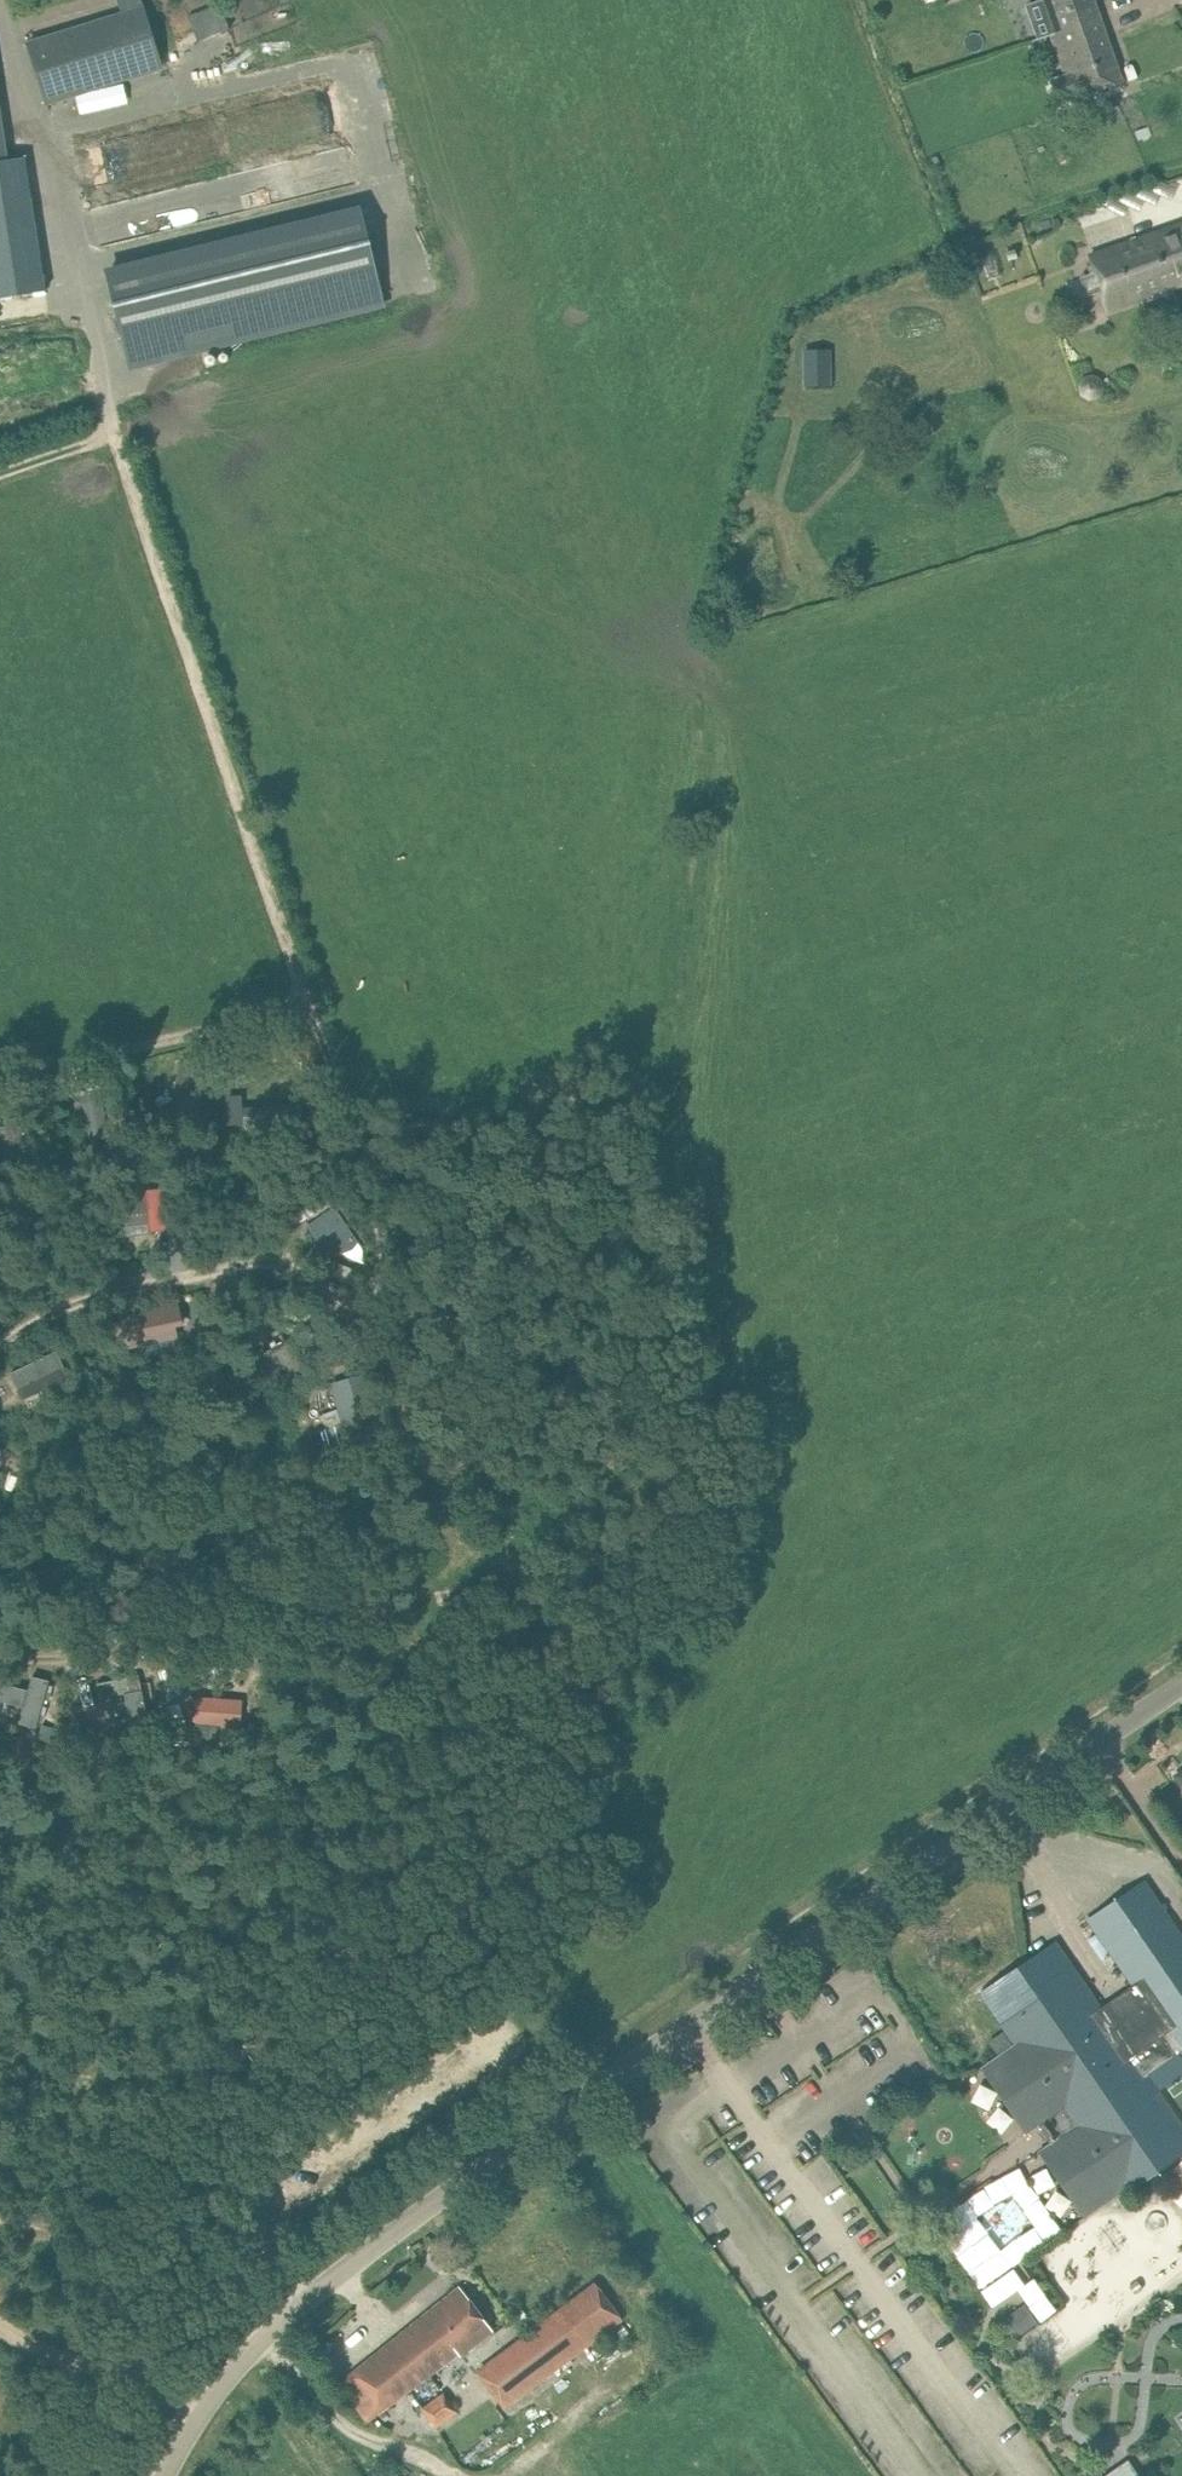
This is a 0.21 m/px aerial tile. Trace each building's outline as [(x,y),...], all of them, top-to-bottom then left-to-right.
[(122,15),(27,44),(46,103),(69,95),(162,65),(141,0),(117,0),(122,15)] [(1053,33),(1050,34),(1050,35),(1099,18),(1093,0),(1042,0),(1053,33)] [(225,4),(193,12),(200,38),(231,30),(225,4)] [(1099,18),(1050,35),(1064,75),(1050,80),(1058,103),(1122,81),(1099,18)] [(0,126),(0,298),(45,291),(25,157),(6,160),(0,126)] [(384,304),(362,213),(107,275),(129,366),(384,304)] [(1105,311),(1142,298),(1148,318),(1179,308),(1172,288),(1181,284),(1181,224),(1171,228),(1089,256),(1094,273),(1100,293),(1105,311)] [(831,350),(802,351),(803,387),(832,386),(831,350)] [(1078,385),(1080,395),(1089,401),(1100,398),(1105,388),(1102,378),(1093,373),(1082,377),(1078,385)] [(182,1059),(183,1114),(206,1114),(205,1059),(182,1059)] [(184,1117),(184,1130),(198,1129),(198,1117),(184,1117)] [(86,1135),(72,1138),(76,1152),(89,1149),(86,1135)] [(30,1169),(16,1173),(18,1183),(33,1179),(30,1169)] [(121,1204),(123,1226),(151,1224),(152,1234),(167,1233),(163,1191),(148,1192),(149,1201),(121,1204)] [(307,1200),(294,1208),(301,1220),(315,1212),(307,1200)] [(344,1251),(357,1242),(356,1240),(354,1241),(350,1235),(351,1234),(333,1207),(315,1219),(319,1225),(313,1229),(331,1257),(343,1249),(344,1251)] [(176,1327),(183,1325),(179,1303),(121,1316),(128,1349),(178,1338),(176,1327)] [(295,1309),(281,1317),(288,1330),(302,1323),(295,1309)] [(209,1320),(199,1323),(202,1338),(213,1336),(209,1320)] [(288,1339),(256,1356),(272,1386),(304,1369),(288,1339)] [(42,1391),(68,1378),(56,1351),(12,1372),(19,1388),(37,1380),(42,1391)] [(347,1431),(382,1421),(368,1372),(334,1382),(347,1431)] [(344,1427),(328,1432),(331,1444),(347,1439),(344,1427)] [(50,1680),(33,1675),(29,1689),(0,1681),(0,1699),(24,1706),(19,1724),(36,1729),(50,1680)] [(87,1680),(91,1700),(126,1694),(131,1724),(148,1721),(139,1675),(98,1682),(97,1679),(87,1680)] [(241,1726),(243,1701),(196,1697),(193,1736),(213,1738),(214,1724),(241,1726)] [(42,1726),(39,1741),(50,1743),(53,1729),(42,1726)] [(1101,2007),(1056,1941),(980,1993),(1014,2044),(983,2065),(1030,2133),(1040,2126),(1045,2134),(1051,2143),(1040,2151),(1085,2217),(1118,2195),(1119,2197),(1181,2155),(1181,2126),(1150,2079),(1181,2056),(1181,2057),(1181,1935),(1144,1880),(1088,1919),(1133,1985),(1101,2007)] [(506,2409),(623,2320),(594,2284),(478,2372),(506,2409)] [(493,2328),(459,2286),(339,2382),(367,2418),(461,2350),(463,2352),(493,2328)] [(999,2317),(1012,2338),(1037,2321),(1024,2300),(999,2317)] [(459,2412),(442,2391),(420,2407),(436,2429),(459,2412)] [(1127,2461),(1104,2475),(1137,2475),(1127,2461)]
